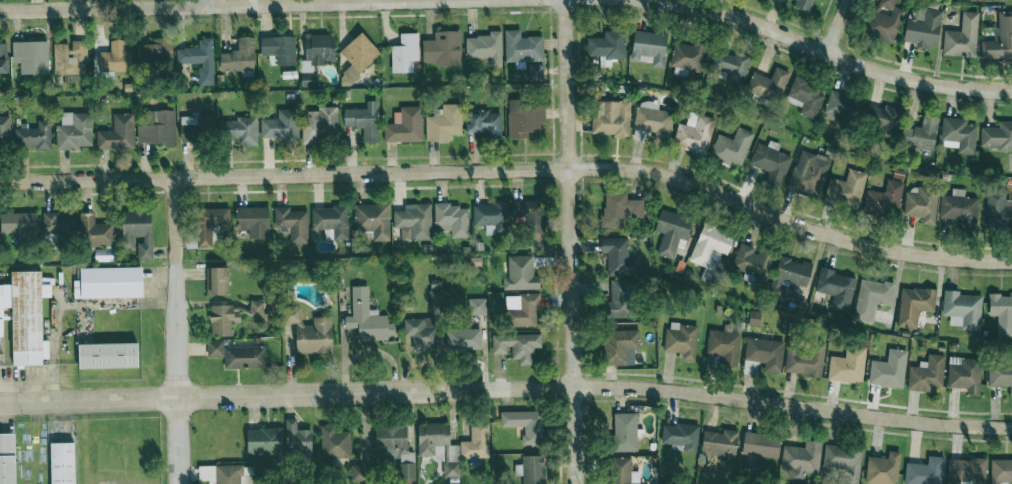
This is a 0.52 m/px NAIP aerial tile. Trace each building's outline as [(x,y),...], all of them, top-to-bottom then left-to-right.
[(794,6),(809,12),(814,0),(797,0),(794,6)] [(893,6),(896,0),(878,0),(864,32),(892,44),(906,11),(893,6)] [(936,49),(943,11),(918,7),(915,20),(907,18),(902,43),(936,49)] [(978,12),(962,11),(961,31),(943,30),(942,55),(976,56),(978,12)] [(999,11),(999,41),(983,41),(983,59),(1011,59),(1011,11),(999,11)] [(544,61),(543,36),(521,37),(520,30),(504,30),(505,62),(544,61)] [(662,68),(668,35),(635,30),(630,59),(652,62),(651,66),(662,68)] [(422,41),(423,62),(434,62),(434,66),(462,65),(461,31),(444,31),(444,40),(422,41)] [(466,58),(491,58),(491,65),(502,65),(501,31),(489,31),(489,36),(466,37),(466,58)] [(625,31),(604,32),(604,37),(587,38),(587,56),(600,56),(600,67),(611,66),(611,59),(625,59),(625,31)] [(382,53),(361,32),(339,52),(351,64),(342,73),(351,83),(382,53)] [(392,72),(413,72),(413,61),(419,61),(418,33),(400,33),(400,46),(391,46),(392,72)] [(335,61),(335,35),(304,35),(304,73),(312,73),(312,65),(324,65),(324,61),(335,61)] [(220,71),(254,71),(253,36),(238,37),(238,52),(220,52),(220,71)] [(295,65),(294,36),(261,37),(261,56),(276,55),(277,66),(295,65)] [(137,44),(136,67),(172,68),(172,38),(152,38),(152,45),(137,44)] [(214,85),(213,38),(199,38),(199,48),(176,48),(177,64),(199,63),(199,85),(214,85)] [(131,70),(131,50),(126,50),(126,40),(110,40),(111,52),(99,52),(100,71),(131,70)] [(48,41),(12,42),(13,58),(23,58),(23,73),(48,73),(48,41)] [(55,75),(86,74),(86,41),(70,41),(70,44),(54,44),(55,75)] [(670,67),(702,71),(704,45),(673,42),(670,67)] [(742,86),(752,56),(735,51),(734,56),(717,50),(711,67),(727,72),(725,81),(742,86)] [(528,81),(544,81),(544,64),(528,64),(528,81)] [(790,73),(776,67),(771,79),(754,72),(746,91),(777,104),(790,73)] [(317,86),(317,74),(301,73),(301,86),(317,86)] [(800,114),(815,120),(826,90),(794,78),(785,101),(802,108),(800,114)] [(367,108),(344,109),(344,127),(362,127),(363,141),(379,141),(378,100),(367,100),(367,108)] [(629,136),(630,102),(593,100),(592,135),(629,136)] [(674,112),(658,109),(659,103),(638,100),(632,139),(644,141),(646,132),(654,133),(653,140),(669,143),(674,112)] [(528,139),(528,132),(540,132),(540,123),(545,123),(545,101),(508,102),(509,139),(528,139)] [(425,116),(426,141),(452,140),(452,134),(462,134),(461,104),(442,104),(442,109),(433,109),(433,116),(425,116)] [(865,120),(877,124),(874,131),(893,137),(902,111),(885,105),(883,110),(871,105),(865,120)] [(303,142),(337,142),(338,108),(304,107),(303,142)] [(384,142),(422,141),(421,108),(394,108),(394,123),(384,124),(384,142)] [(297,109),(278,109),(278,118),(260,119),(261,139),(284,138),(284,145),(298,144),(297,109)] [(145,111),(146,125),(137,125),(138,143),(164,142),(164,148),(176,147),(175,110),(145,111)] [(486,133),(486,139),(501,140),(501,111),(466,111),(466,133),(486,133)] [(92,146),(92,113),(61,112),(61,125),(57,125),(56,149),(80,150),(80,146),(92,146)] [(678,123),(673,146),(706,154),(715,119),(689,112),(686,125),(678,123)] [(96,148),(133,149),(134,114),(113,114),(113,130),(97,130),(96,148)] [(180,116),(181,142),(216,141),(215,115),(180,116)] [(921,129),(906,126),(902,145),(932,151),(939,118),(923,115),(921,129)] [(0,116),(0,145),(10,145),(9,116),(0,116)] [(957,153),(974,155),(977,126),(967,124),(967,120),(944,117),(941,146),(958,148),(957,153)] [(257,118),(220,118),(221,139),(237,139),(237,146),(258,145),(257,118)] [(51,150),(50,120),(37,121),(38,126),(14,126),(15,146),(36,146),(36,150),(51,150)] [(999,121),(999,128),(981,128),(981,149),(1011,150),(1011,121),(999,121)] [(754,132),(738,127),(733,139),(718,134),(709,158),(730,165),(731,162),(742,166),(754,132)] [(757,142),(749,164),(767,171),(764,180),(781,187),(792,156),(772,148),(757,142)] [(831,159),(800,149),(788,189),(819,198),(831,159)] [(867,173),(849,169),(846,181),(830,177),(824,201),(858,209),(867,173)] [(887,216),(888,209),(900,210),(902,182),(886,180),(885,192),(866,190),(864,213),(887,216)] [(939,190),(906,186),(903,215),(923,218),(922,223),(934,225),(939,190)] [(977,229),(978,198),(965,197),(965,189),(952,189),(952,196),(941,195),(940,218),(960,220),(960,229),(977,229)] [(1005,203),(1006,191),(987,191),(986,229),(1011,230),(1011,203),(1005,203)] [(603,228),(625,227),(625,218),(644,217),(644,200),(627,200),(627,193),(603,194),(603,228)] [(511,200),(511,218),(525,218),(524,229),(544,229),(544,201),(511,200)] [(388,203),(354,204),(355,231),(373,231),(373,241),(389,241),(388,203)] [(473,204),(473,226),(485,226),(485,235),(507,235),(507,203),(473,204)] [(432,240),(431,204),(404,204),(405,210),(393,211),(393,228),(401,227),(401,241),(432,240)] [(434,205),(435,228),(451,227),(451,238),(469,237),(468,205),(434,205)] [(349,241),(348,206),(312,207),(312,229),(333,229),(334,241),(349,241)] [(268,207),(235,208),(236,230),(250,230),(250,237),(269,237),(268,207)] [(290,244),(308,244),(307,210),(289,211),(289,207),(276,207),(276,228),(290,228),(290,244)] [(229,208),(196,209),(196,248),(212,248),(212,229),(230,229),(229,208)] [(153,260),(151,210),(121,211),(122,247),(135,247),(135,237),(139,237),(140,260),(153,260)] [(657,254),(674,259),(677,248),(684,250),(692,218),(660,210),(655,231),(662,233),(657,254)] [(0,213),(1,233),(17,233),(17,244),(35,243),(35,212),(0,213)] [(114,246),(114,223),(94,223),(94,212),(78,212),(78,216),(59,217),(59,212),(42,213),(43,235),(80,235),(80,246),(114,246)] [(690,262),(706,267),(703,275),(714,279),(722,254),(728,256),(735,234),(702,224),(690,262)] [(641,276),(641,257),(628,258),(628,238),(601,238),(601,253),(607,253),(607,276),(641,276)] [(758,249),(740,242),(731,267),(766,280),(777,251),(759,245),(758,249)] [(504,290),(540,289),(539,275),(533,275),(533,254),(508,254),(509,278),(503,278),(504,290)] [(807,287),(813,264),(802,261),(802,262),(779,256),(768,296),(785,300),(790,283),(807,287)] [(81,267),(81,297),(144,297),(144,267),(81,267)] [(229,267),(206,268),(207,295),(229,295),(229,267)] [(815,292),(833,295),(831,308),(849,312),(856,277),(820,269),(815,292)] [(13,271),(13,365),(44,365),(44,271),(13,271)] [(891,306),(895,284),(860,278),(854,320),(873,323),(876,304),(891,306)] [(610,280),(610,305),(604,305),(605,318),(635,318),(634,279),(610,280)] [(368,286),(351,286),(352,316),(344,316),(344,328),(358,328),(358,340),(396,339),(395,323),(388,323),(388,315),(378,315),(378,309),(369,310),(368,286)] [(902,287),(897,326),(917,329),(919,311),(934,312),(937,291),(902,287)] [(443,290),(430,290),(429,306),(442,306),(443,290)] [(982,296),(959,295),(959,291),(944,290),(943,316),(951,316),(950,324),(962,325),(961,330),(981,330),(982,296)] [(989,316),(997,316),(997,335),(1011,335),(1011,292),(1010,292),(1010,294),(989,294),(989,316)] [(504,295),(505,327),(536,326),(536,308),(540,308),(540,294),(504,295)] [(468,298),(468,315),(486,315),(486,299),(468,298)] [(264,299),(264,314),(273,314),(273,317),(282,316),(282,299),(264,299)] [(233,336),(232,322),(241,322),(241,316),(263,316),(262,300),(250,300),(250,306),(210,306),(211,336),(233,336)] [(296,354),(333,353),(332,317),(313,317),(314,325),(301,325),(301,306),(283,307),(283,324),(295,324),(296,354)] [(436,318),(404,319),(405,336),(412,336),(412,351),(436,350),(436,318)] [(665,352),(683,353),(682,360),(695,361),(697,325),(667,323),(665,352)] [(446,329),(447,350),(481,349),(481,328),(446,329)] [(639,330),(604,330),(604,366),(635,365),(634,350),(640,350),(639,330)] [(707,354),(722,356),(721,366),(737,367),(740,333),(709,330),(707,354)] [(541,334),(492,335),(492,353),(512,353),(512,359),(519,359),(519,366),(533,366),(533,348),(541,347),(541,334)] [(785,342),(747,337),(743,373),(757,375),(758,362),(765,363),(764,371),(781,373),(785,342)] [(224,340),(208,340),(207,357),(223,357),(224,340)] [(825,342),(813,340),(812,349),(787,347),(785,373),(822,377),(825,342)] [(79,343),(79,368),(140,367),(140,343),(79,343)] [(828,380),(862,383),(866,347),(846,345),(845,358),(830,356),(828,380)] [(266,368),(265,346),(224,347),(224,369),(266,368)] [(871,360),(868,385),(903,389),(907,350),(888,348),(887,362),(871,360)] [(909,366),(907,390),(933,393),(934,387),(942,387),(945,355),(928,354),(927,362),(919,361),(919,367),(909,366)] [(981,359),(949,358),(948,387),(967,388),(967,394),(979,395),(981,359)] [(1009,387),(1009,395),(1011,395),(1011,362),(988,362),(988,386),(1009,387)] [(500,412),(501,428),(523,427),(523,445),(544,445),(543,411),(500,412)] [(614,452),(638,451),(637,413),(613,413),(614,452)] [(311,453),(312,430),(297,430),(297,419),(286,419),(285,452),(311,453)] [(489,457),(489,421),(470,421),(470,441),(460,441),(461,458),(489,457)] [(459,445),(449,445),(449,423),(418,423),(418,456),(444,455),(444,476),(459,476),(459,445)] [(670,449),(696,452),(699,427),(663,423),(661,443),(671,444),(670,449)] [(375,425),(376,450),(387,449),(387,463),(400,462),(400,479),(415,479),(414,452),(408,452),(407,425),(375,425)] [(281,428),(247,428),(247,454),(282,453),(281,428)] [(703,431),(702,454),(736,456),(737,431),(723,430),(723,432),(703,431)] [(17,433),(0,433),(0,483),(17,483),(17,433)] [(780,435),(743,433),(742,455),(779,457),(780,435)] [(819,473),(822,442),(805,440),(804,448),(783,446),(781,477),(804,479),(805,472),(819,473)] [(51,483),(76,483),(76,442),(51,442),(51,483)] [(823,468),(848,469),(847,483),(860,483),(861,447),(824,445),(823,468)] [(888,451),(887,458),(868,456),(865,483),(873,483),(897,483),(901,452),(888,451)] [(522,483),(545,483),(544,455),(522,456),(522,464),(515,464),(515,475),(522,475),(522,483)] [(904,483),(942,483),(944,457),(928,456),(927,464),(905,463),(904,483)] [(644,482),(640,482),(640,471),(631,471),(631,457),(609,457),(609,483),(644,483),(644,482)] [(947,483),(958,483),(959,481),(972,482),(972,483),(985,483),(986,460),(948,458),(947,483)] [(1002,482),(1011,482),(1011,459),(991,460),(991,483),(1002,483),(1002,482)] [(370,464),(351,465),(352,482),(371,481),(370,464)] [(199,481),(208,480),(208,483),(252,483),(252,465),(199,466),(199,481)]
